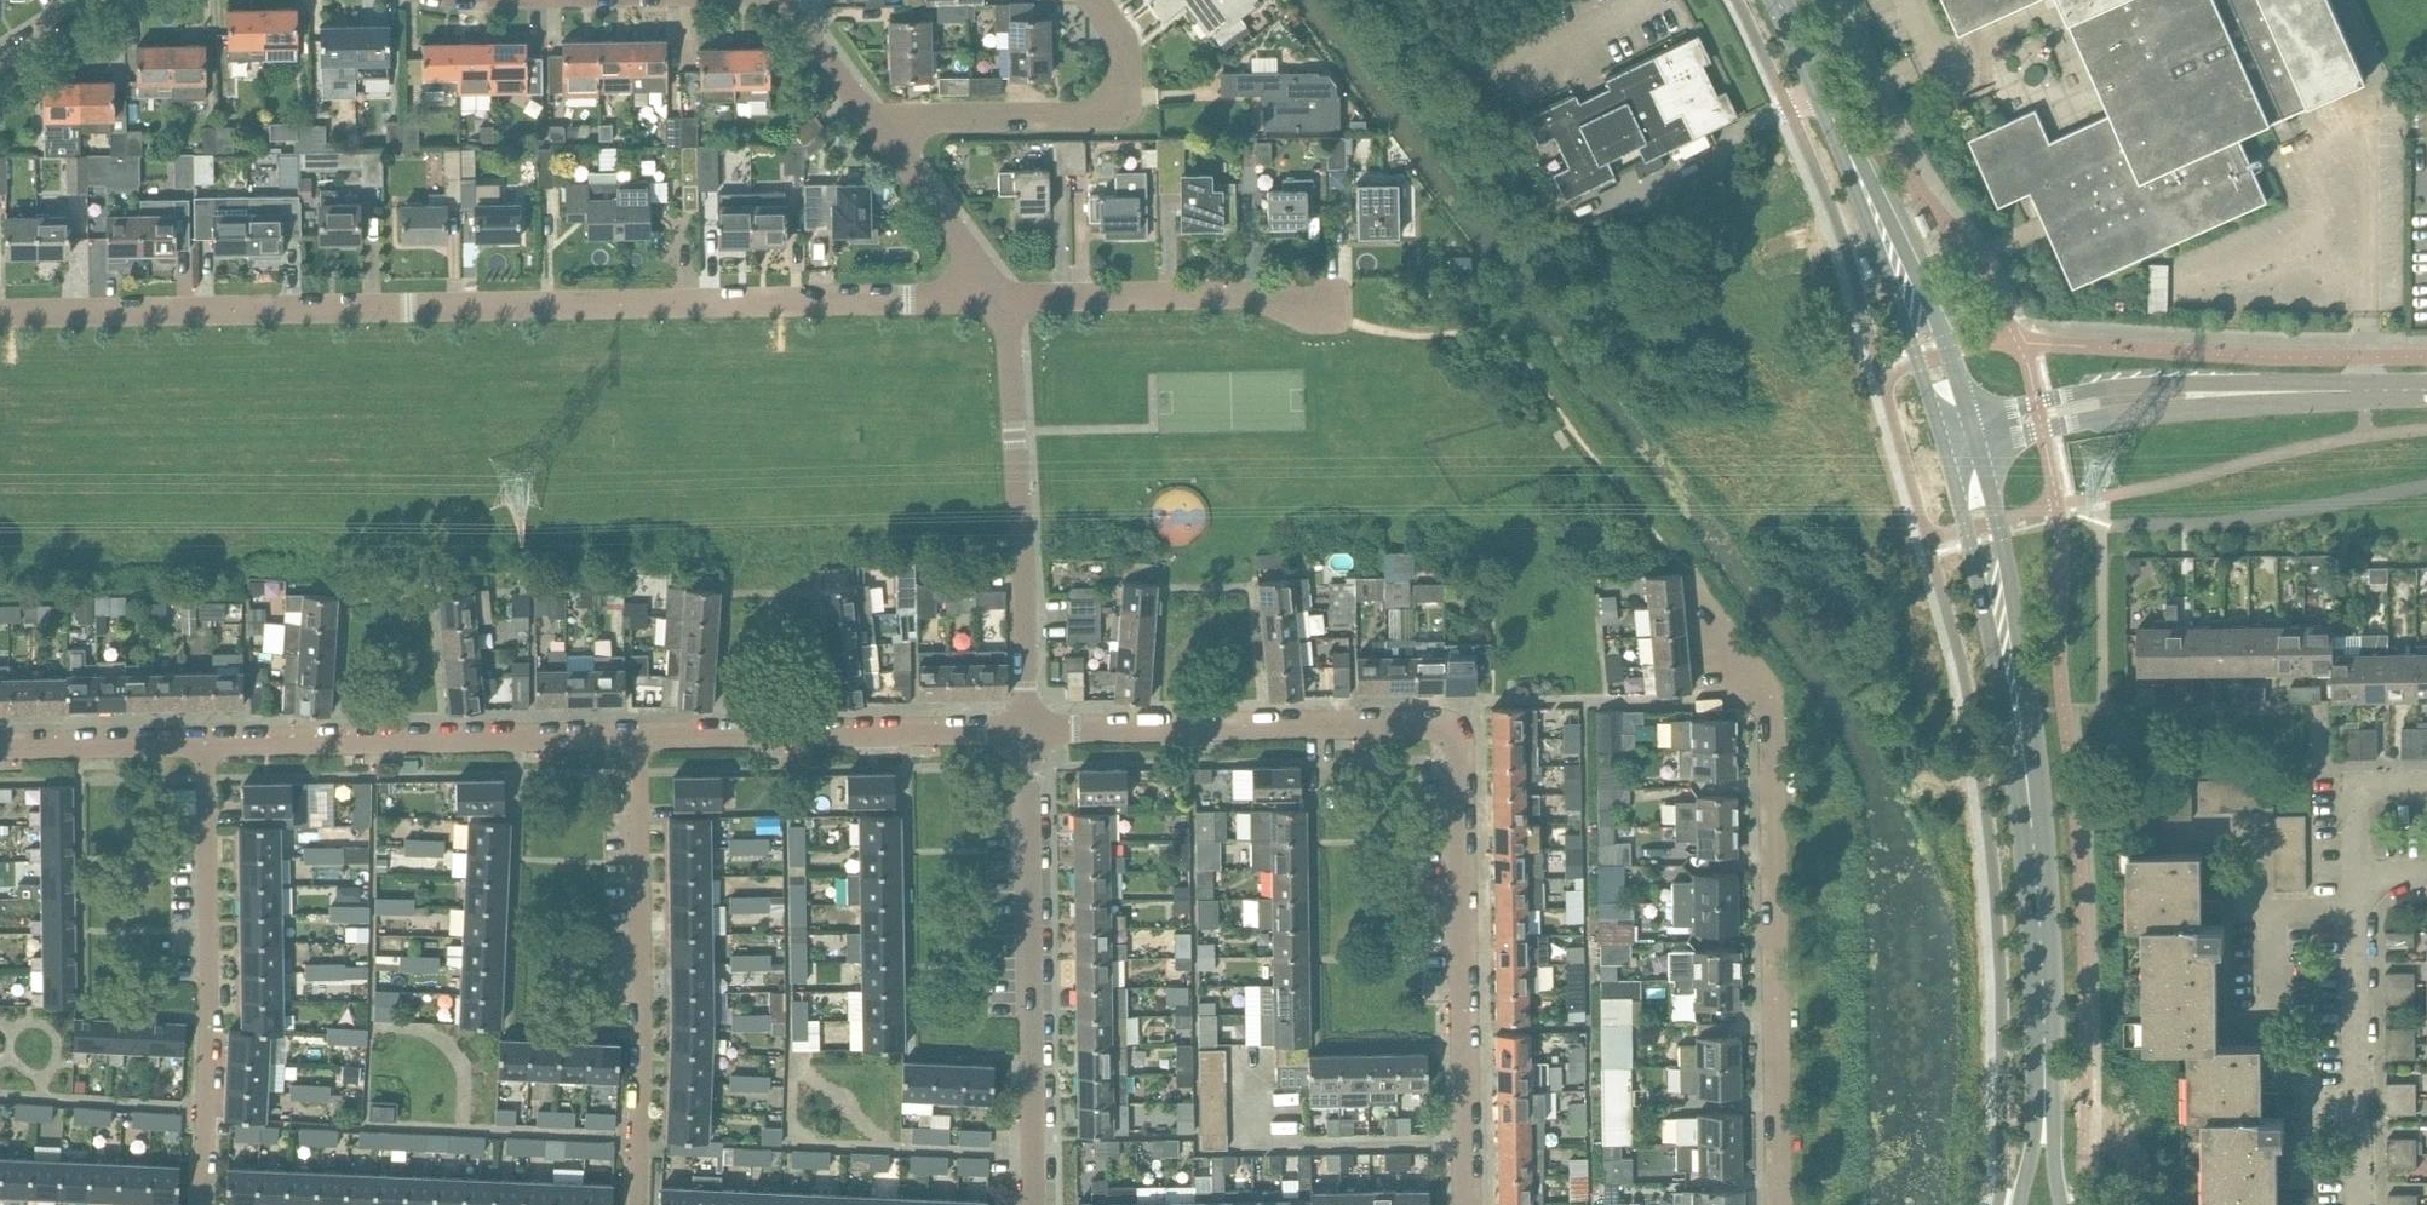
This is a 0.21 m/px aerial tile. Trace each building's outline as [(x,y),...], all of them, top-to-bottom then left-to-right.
[(1187,0),(1155,0),(1151,3),(1162,19),(1187,0)] [(1199,3),(1190,10),(1211,37),(1215,33),(1225,46),(1247,29),(1236,15),(1252,3),(1249,0),(1196,0),(1199,3)] [(1959,32),(2033,0),(1945,0),(1959,32)] [(2286,116),(2367,80),(2331,0),(2060,0),(2111,114),(2050,141),(2036,109),(1969,139),(1999,206),(2030,192),(2073,287),(2268,200),(2239,137),(2286,116)] [(1010,48),(1049,47),(1048,18),(1034,19),(1033,2),(1000,3),(995,3),(995,31),(1010,30),(1010,48)] [(969,4),(937,5),(938,22),(969,21),(969,4)] [(297,60),(297,45),(296,8),(262,9),(263,59),(263,60),(297,60)] [(229,60),(263,59),(262,9),(229,9),(229,60)] [(891,51),(929,50),(928,19),(890,21),(891,51)] [(355,26),(355,63),(356,77),(389,77),(389,25),(355,26)] [(341,63),(355,63),(355,26),(321,26),(321,63),(323,63),(323,78),(341,78),(341,63)] [(1698,34),(1604,79),(1608,87),(1579,102),(1575,94),(1525,118),(1538,144),(1553,137),(1568,166),(1552,174),(1565,200),(1615,176),(1607,160),(1637,146),(1644,162),(1659,154),(1738,116),(1725,90),(1710,97),(1695,68),(1711,61),(1698,34)] [(599,92),(632,91),(631,40),(598,41),(599,92)] [(666,40),(631,40),(632,91),(667,91),(666,40)] [(548,55),(549,92),(564,92),(564,93),(599,92),(598,41),(563,41),(563,55),(548,55)] [(491,43),(492,89),(525,88),(525,93),(543,93),(542,55),(541,55),(541,57),(526,57),(526,42),(491,43)] [(424,90),(458,89),(458,43),(423,44),(424,90)] [(492,89),(491,43),(458,43),(458,89),(492,89)] [(205,44),(171,45),(172,96),(172,99),(206,98),(206,95),(205,44)] [(138,96),(172,96),(171,45),(137,45),(138,96)] [(1049,47),(1010,48),(1011,77),(1049,76),(1049,47)] [(735,83),(735,48),(701,49),(702,97),(735,97),(735,83)] [(735,83),(735,97),(769,96),(768,48),(735,48),(735,83)] [(929,50),(891,51),(892,79),(930,78),(929,50)] [(1277,73),(1222,74),(1222,92),(1265,92),(1266,127),(1316,126),(1337,126),(1336,84),(1329,75),(1316,75),(1316,74),(1277,74),(1277,73)] [(1001,76),(970,77),(970,93),(1001,93),(1001,76)] [(939,77),(939,93),(970,93),(970,77),(939,77)] [(46,121),(43,121),(44,155),(67,155),(81,155),(80,132),(80,126),(80,120),(80,119),(80,81),(46,82),(46,121)] [(114,81),(80,81),(80,119),(80,120),(80,126),(80,132),(111,131),(112,155),(127,154),(127,130),(127,108),(127,99),(114,99),(114,81)] [(804,144),(818,133),(825,128),(815,115),(794,132),(804,144)] [(665,117),(666,146),(681,146),(682,146),(681,117),(665,117)] [(697,146),(697,117),(681,117),(682,146),(697,146)] [(1365,120),(1350,120),(1350,131),(1365,131),(1365,120)] [(387,121),(387,150),(403,150),(402,121),(387,121)] [(418,121),(402,121),(403,150),(419,150),(418,121)] [(612,124),(599,125),(599,140),(612,140),(612,124)] [(295,143),(295,125),(270,125),(270,143),(295,143)] [(299,152),(300,152),(311,152),(310,125),(295,125),(295,143),(295,152),(299,152)] [(310,125),(311,152),(326,151),(326,125),(310,125)] [(558,125),(549,125),(549,141),(565,141),(565,131),(558,125)] [(203,153),(213,153),(219,153),(218,126),(203,126),(203,153)] [(234,126),(218,126),(219,153),(234,153),(234,126)] [(493,141),(493,126),(480,126),(480,142),(493,141)] [(142,130),(127,130),(127,154),(139,154),(140,154),(143,154),(142,130)] [(818,133),(804,144),(804,159),(826,143),(818,133)] [(1346,136),(1327,137),(1327,160),(1328,168),(1346,168),(1346,166),(1346,153),(1346,136)] [(1256,137),(1241,138),(1242,164),(1257,164),(1271,163),(1270,142),(1256,142),(1256,137)] [(1070,173),(1069,140),(1053,140),(1054,174),(1070,173)] [(1069,140),(1070,173),(1086,173),(1085,140),(1069,140)] [(804,173),(804,159),(804,144),(784,144),(785,174),(804,173)] [(697,146),(697,175),(698,190),(717,190),(717,174),(716,145),(697,146)] [(698,204),(697,175),(697,146),(682,146),(681,146),(682,204),(698,204)] [(553,148),(537,148),(538,187),(554,187),(553,148)] [(459,149),(444,150),(445,205),(402,206),(403,240),(447,239),(447,209),(461,209),(460,178),(460,149),(459,149)] [(326,151),(311,152),(300,152),(300,167),(362,166),(362,185),(383,184),(382,151),(361,151),(357,151),(326,151)] [(299,190),(299,181),(299,152),(295,152),(281,152),(280,190),(299,190)] [(193,153),(174,154),(174,183),(194,182),(193,153)] [(203,153),(193,153),(194,182),(213,182),(213,153),(203,153)] [(112,155),(87,155),(87,184),(107,184),(139,183),(139,154),(127,154),(112,155)] [(1644,162),(1633,167),(1639,178),(1664,166),(1659,154),(1644,162)] [(81,155),(67,155),(68,192),(87,191),(87,184),(87,155),(81,155)] [(1242,182),(1242,191),(1257,191),(1257,164),(1242,164),(1242,182)] [(1015,213),(1049,213),(1048,169),(1013,170),(1014,171),(999,171),(999,193),(1014,193),(1015,213)] [(632,171),(618,172),(618,182),(618,236),(649,236),(649,200),(666,200),(666,181),(632,182),(632,171)] [(1100,229),(1117,229),(1118,238),(1147,238),(1147,216),(1139,216),(1139,211),(1147,211),(1146,173),(1117,173),(1118,195),(1100,195),(1100,196),(1089,196),(1089,221),(1100,221),(1100,229)] [(1211,185),(1211,174),(1181,174),(1182,228),(1235,227),(1234,184),(1211,185)] [(476,178),(460,178),(461,209),(475,209),(476,239),(519,238),(519,204),(494,204),(493,195),(476,195),(476,178)] [(1283,190),(1267,190),(1268,226),(1307,226),(1306,206),(1313,206),(1313,179),(1283,179),(1283,190)] [(310,181),(300,181),(299,181),(299,190),(300,198),(310,198),(310,181)] [(588,237),(618,236),(618,182),(567,183),(567,218),(588,218),(588,237)] [(1403,183),(1357,184),(1357,201),(1357,222),(1357,232),(1358,237),(1382,236),(1382,238),(1393,238),(1393,236),(1399,236),(1398,216),(1403,216),(1403,203),(1403,183)] [(876,214),(869,214),(868,184),(833,185),(824,185),(824,193),(806,193),(806,227),(826,226),(826,223),(834,223),(834,233),(848,233),(848,234),(851,234),(851,240),(876,240),(876,214)] [(321,205),(320,205),(321,241),(340,241),(340,247),(357,246),(357,241),(359,241),(359,204),(338,204),(337,190),(321,190),(321,205)] [(785,191),(751,192),(751,204),(752,244),(786,243),(785,203),(785,191)] [(751,192),(717,193),(717,205),(718,244),(719,244),(719,249),(737,248),(737,244),(752,244),(751,204),(751,192)] [(247,195),(248,252),(263,252),(263,258),(281,258),(281,251),(282,251),(282,237),(301,237),(301,201),(299,201),(299,194),(247,195)] [(214,252),(248,252),(247,195),(194,196),(195,239),(214,239),(214,252)] [(175,199),(141,199),(141,214),(142,253),(176,253),(175,248),(190,248),(189,199),(175,199)] [(141,214),(107,214),(108,254),(108,260),(127,260),(127,254),(142,253),(141,214)] [(6,256),(38,255),(37,216),(5,217),(6,256)] [(68,216),(37,216),(38,255),(69,255),(68,216)] [(1460,274),(1460,257),(1428,257),(1428,275),(1460,274)] [(2127,556),(2127,571),(2141,571),(2141,556),(2127,556)] [(1413,557),(1384,557),(1385,577),(1385,598),(1385,606),(1409,605),(1409,577),(1414,577),(1413,557)] [(896,564),(896,585),(917,584),(917,563),(896,564)] [(1682,602),(1679,573),(1646,576),(1648,605),(1682,602)] [(1258,582),(1261,611),(1294,608),(1310,607),(1308,577),(1258,582)] [(1347,582),(1332,582),(1332,607),(1355,607),(1355,599),(1355,589),(1355,577),(1346,578),(1347,582)] [(1355,577),(1355,589),(1355,599),(1385,598),(1385,577),(1355,577)] [(1123,581),(1121,611),(1154,613),(1156,584),(1123,581)] [(1414,601),(1443,600),(1443,583),(1414,584),(1414,601)] [(1443,583),(1443,600),(1456,600),(1456,583),(1443,583)] [(869,584),(821,589),(824,618),(857,615),(872,614),(869,584)] [(947,584),(917,584),(917,601),(917,613),(917,617),(936,616),(936,600),(947,600),(947,584)] [(976,590),(976,584),(947,584),(947,600),(962,600),(962,605),(976,605),(976,590)] [(669,587),(667,616),(717,620),(719,590),(669,587)] [(594,606),(594,589),(581,589),(581,606),(594,606)] [(607,606),(607,589),(594,589),(594,606),(607,606)] [(442,621),(475,618),(490,617),(487,590),(439,595),(442,621)] [(1005,590),(976,590),(976,605),(976,607),(1006,607),(1005,590)] [(512,593),(512,617),(528,616),(528,593),(512,593)] [(335,626),(337,596),(304,594),(285,594),(285,609),(303,610),(302,624),(335,626)] [(1600,597),(1599,597),(1600,610),(1617,608),(1615,595),(1600,597)] [(107,597),(95,597),(96,613),(105,613),(118,613),(118,604),(118,596),(107,597)] [(94,597),(78,597),(78,617),(95,617),(94,597)] [(548,598),(535,598),(535,614),(548,614),(548,598)] [(1071,599),(1066,599),(1067,612),(1096,611),(1100,611),(1100,598),(1095,598),(1094,598),(1071,599)] [(562,600),(548,601),(548,614),(562,613),(562,600)] [(201,619),(213,619),(212,602),(200,603),(201,619)] [(225,602),(212,602),(213,619),(225,618),(225,602)] [(631,615),(647,614),(647,602),(630,603),(631,615)] [(1682,602),(1648,605),(1651,634),(1684,631),(1682,602)] [(2167,672),(2195,672),(2194,626),(2177,626),(2177,602),(2167,602),(2167,619),(2167,672)] [(154,603),(142,603),(142,620),(154,619),(154,603)] [(154,603),(154,619),(154,628),(166,628),(166,603),(154,603)] [(196,632),(195,603),(183,603),(184,632),(196,632)] [(9,605),(0,605),(0,622),(9,622),(9,605)] [(9,605),(9,622),(21,621),(21,605),(9,605)] [(38,621),(38,605),(26,605),(26,621),(38,621)] [(50,605),(38,605),(38,621),(50,621),(50,605)] [(1307,636),(1304,607),(1294,608),(1261,611),(1264,640),(1297,637),(1307,636)] [(1332,621),(1355,621),(1355,607),(1332,607),(1332,621)] [(1617,608),(1600,610),(1601,623),(1618,621),(1617,608)] [(1096,611),(1067,612),(1067,625),(1096,624),(1100,624),(1100,611),(1096,611)] [(1152,642),(1154,613),(1121,611),(1119,640),(1152,642)] [(249,624),(265,624),(265,612),(249,612),(249,624)] [(647,626),(647,615),(647,614),(631,615),(631,627),(647,626)] [(857,615),(824,618),(826,647),(875,643),(872,614),(857,615)] [(528,616),(512,617),(512,629),(528,628),(528,616)] [(715,649),(717,620),(667,616),(665,646),(670,646),(715,649)] [(2305,671),(2305,625),(2288,625),(2288,617),(2277,618),(2278,671),(2305,671)] [(2334,635),(2333,617),(2322,617),(2322,624),(2305,625),(2305,671),(2333,671),(2333,646),(2333,635),(2334,635)] [(442,621),(444,650),(478,647),(475,618),(442,621)] [(2195,672),(2223,672),(2222,618),(2211,618),(2211,625),(2194,626),(2195,672)] [(2223,672),(2250,671),(2250,625),(2233,625),(2233,618),(2222,618),(2223,672)] [(2250,671),(2278,671),(2277,618),(2267,618),(2267,625),(2250,625),(2250,671)] [(2167,672),(2167,619),(2156,619),(2156,626),(2138,626),(2138,673),(2167,672)] [(285,623),(283,652),(287,652),(333,655),(335,626),(302,624),(285,623)] [(266,636),(265,624),(249,624),(249,636),(266,636)] [(1651,634),(1654,663),(1687,660),(1684,631),(1651,634)] [(2389,699),(2389,645),(2389,633),(2361,634),(2361,635),(2362,699),(2389,699)] [(2333,635),(2333,646),(2333,671),(2333,700),(2362,699),(2361,635),(2334,635),(2333,635)] [(1264,640),(1267,669),(1300,666),(1297,637),(1264,640)] [(1110,650),(1108,669),(1117,669),(1150,671),(1152,642),(1119,640),(1118,651),(1110,650)] [(1357,690),(1386,690),(1386,640),(1373,640),(1373,656),(1356,657),(1357,690)] [(1399,640),(1386,640),(1386,690),(1416,689),(1415,648),(1415,640),(1399,640)] [(826,647),(829,676),(863,672),(877,670),(875,643),(826,647)] [(894,643),(895,672),(910,672),(910,643),(894,643)] [(1444,643),(1444,655),(1445,689),(1445,690),(1475,689),(1475,672),(1491,672),(1490,643),(1444,643)] [(2389,699),(2417,699),(2416,653),(2399,653),(2399,645),(2389,645),(2389,699)] [(2416,645),(2416,653),(2417,699),(2426,699),(2426,645),(2416,645)] [(670,646),(668,675),(713,678),(715,649),(670,646)] [(444,650),(447,679),(480,676),(478,647),(444,650)] [(1415,648),(1416,689),(1445,689),(1444,655),(1433,655),(1433,647),(1415,648)] [(67,648),(68,663),(68,677),(68,710),(69,710),(69,708),(97,707),(96,663),(85,663),(85,648),(67,648)] [(977,696),(1007,696),(1006,650),(977,651),(977,696)] [(918,651),(918,697),(948,697),(948,651),(918,651)] [(948,697),(977,696),(977,651),(948,651),(948,697)] [(331,684),(333,655),(287,652),(285,681),(291,681),(331,684)] [(536,669),(536,703),(566,702),(566,669),(565,652),(549,652),(550,669),(536,669)] [(1333,653),(1333,665),(1349,665),(1349,652),(1333,653)] [(213,654),(214,672),(214,705),(243,705),(243,653),(213,654)] [(1604,655),(1606,668),(1620,666),(1619,653),(1604,655)] [(632,655),(632,674),(648,674),(648,655),(632,655)] [(594,669),(566,669),(566,702),(595,702),(594,656),(594,669)] [(624,656),(594,656),(595,702),(625,702),(624,656)] [(1083,656),(1067,657),(1067,670),(1083,670),(1083,656)] [(96,661),(96,663),(97,707),(126,707),(125,664),(125,660),(96,661)] [(1059,660),(1050,661),(1050,678),(1060,678),(1059,660)] [(1657,693),(1690,690),(1687,660),(1654,663),(1642,664),(1645,693),(1657,693)] [(528,663),(512,663),(512,675),(529,675),(528,663)] [(10,664),(0,665),(0,711),(10,711),(10,678),(10,664)] [(155,706),(155,673),(155,664),(125,664),(126,707),(155,706)] [(1349,695),(1349,665),(1333,665),(1334,695),(1349,695)] [(1302,696),(1300,666),(1267,669),(1269,699),(1302,696)] [(1621,680),(1620,666),(1606,668),(1607,681),(1621,680)] [(1148,701),(1150,671),(1117,669),(1108,669),(1097,669),(1098,683),(1116,682),(1115,699),(1148,701)] [(250,670),(250,682),(266,682),(266,670),(250,670)] [(877,670),(863,672),(829,676),(832,706),(866,703),(864,689),(880,687),(878,670),(877,670)] [(1084,699),(1083,670),(1067,670),(1068,700),(1084,699)] [(214,672),(184,673),(185,706),(214,705),(214,672)] [(911,685),(910,672),(895,672),(895,685),(911,685)] [(184,673),(155,673),(155,706),(185,706),(184,673)] [(632,674),(632,686),(648,685),(648,674),(632,674)] [(495,675),(480,676),(447,679),(450,712),(483,709),(482,693),(496,692),(495,675)] [(529,675),(512,675),(513,693),(529,693),(529,675)] [(711,708),(713,678),(668,675),(666,706),(678,706),(711,708)] [(39,677),(10,678),(10,711),(39,711),(39,677)] [(68,710),(68,677),(39,677),(39,711),(68,710)] [(330,714),(331,684),(291,681),(285,681),(283,712),(295,711),(330,714)] [(267,712),(266,682),(250,682),(251,712),(267,712)] [(2306,700),(2321,700),(2321,685),(2306,686),(2306,700)] [(2235,701),(2251,701),(2250,686),(2235,686),(2235,701)] [(2266,686),(2250,686),(2251,701),(2266,701),(2266,686)] [(2290,700),(2306,700),(2306,686),(2290,686),(2290,700)] [(2139,702),(2154,702),(2154,687),(2139,688),(2139,702)] [(2180,702),(2195,701),(2195,687),(2180,687),(2180,702)] [(2195,701),(2210,701),(2210,687),(2195,687),(2195,701)] [(1491,708),(1492,737),(1537,737),(1536,708),(1491,708)] [(1621,711),(1597,711),(1597,750),(1634,749),(1633,732),(1622,732),(1621,711)] [(1678,748),(1691,748),(1735,747),(1734,719),(1671,720),(1672,748),(1678,748)] [(1564,723),(1564,736),(1580,736),(1579,723),(1564,723)] [(2402,757),(2417,757),(2417,728),(2402,728),(2402,757)] [(2417,728),(2417,757),(2426,757),(2426,728),(2417,728)] [(2347,758),(2362,758),(2362,729),(2346,729),(2347,758)] [(2362,758),(2377,758),(2377,729),(2362,729),(2362,758)] [(1580,736),(1564,736),(1564,752),(1580,751),(1580,736)] [(1492,766),(1524,765),(1537,765),(1537,737),(1492,737),(1492,766)] [(1678,777),(1692,777),(1735,776),(1735,747),(1691,748),(1678,748),(1678,777)] [(1524,793),(1524,780),(1537,779),(1541,779),(1541,765),(1537,765),(1524,765),(1492,766),(1493,794),(1524,793)] [(1252,768),(1233,768),(1233,798),(1274,797),(1275,809),(1297,809),(1297,797),(1300,797),(1299,766),(1252,767),(1252,768)] [(1598,788),(1622,788),(1622,766),(1598,766),(1598,788)] [(1188,781),(1188,768),(1172,769),(1172,782),(1188,781)] [(1211,781),(1211,768),(1195,768),(1195,781),(1211,781)] [(1079,812),(1107,812),(1126,811),(1126,769),(1078,770),(1079,812)] [(847,773),(848,804),(870,804),(870,814),(893,815),(893,803),(895,803),(894,773),(847,773)] [(721,776),(673,776),(674,807),(676,807),(676,817),(699,816),(699,806),(721,806),(721,776)] [(1565,778),(1565,793),(1581,792),(1580,777),(1565,778)] [(504,809),(504,779),(456,780),(457,810),(475,810),(475,819),(502,820),(502,809),(504,809)] [(2214,811),(2214,779),(2199,780),(2199,811),(2214,811)] [(2229,779),(2214,779),(2214,811),(2229,811),(2229,779)] [(2244,779),(2229,779),(2229,811),(2244,810),(2244,779)] [(2259,779),(2244,779),(2244,810),(2259,810),(2259,779)] [(2274,779),(2259,779),(2259,810),(2274,810),(2274,779)] [(354,781),(353,824),(370,824),(371,782),(354,781)] [(308,783),(244,783),(244,813),(246,813),(247,826),(278,827),(309,826),(309,825),(308,783)] [(42,823),(73,823),(72,786),(41,786),(42,810),(29,810),(30,823),(42,822),(42,823)] [(0,787),(0,800),(13,800),(12,787),(0,787)] [(2147,819),(2162,819),(2161,787),(2146,787),(2147,819)] [(2177,819),(2177,787),(2161,787),(2162,819),(2177,819)] [(2192,818),(2192,787),(2177,787),(2177,819),(2192,818)] [(1598,788),(1599,826),(1614,826),(1614,808),(1630,808),(1629,788),(1622,788),(1598,788)] [(1581,792),(1565,793),(1565,808),(1581,808),(1581,792)] [(1538,793),(1524,793),(1493,794),(1493,822),(1538,821),(1538,793)] [(1696,799),(1675,799),(1675,825),(1696,825),(1736,824),(1735,796),(1696,796),(1696,799)] [(1305,839),(1305,809),(1297,809),(1275,809),(1251,810),(1251,839),(1305,839)] [(1216,810),(1196,811),(1196,840),(1212,840),(1212,839),(1217,839),(1216,810)] [(1108,842),(1107,812),(1079,812),(1074,812),(1074,842),(1108,842)] [(900,844),(900,814),(893,815),(870,814),(860,815),(860,845),(900,844)] [(779,815),(755,815),(756,832),(780,831),(779,815)] [(2306,830),(2306,815),(2274,815),(2274,830),(2306,830)] [(710,816),(699,816),(676,817),(669,818),(670,847),(710,846),(710,816)] [(469,819),(468,849),(508,851),(509,821),(502,820),(475,819),(469,819)] [(1538,821),(1493,822),(1494,850),(1542,850),(1542,821),(1538,821)] [(42,859),(73,859),(73,823),(42,823),(42,846),(30,846),(30,859),(42,859)] [(1736,824),(1696,825),(1675,825),(1675,840),(1697,839),(1697,854),(1736,853),(1736,824)] [(279,855),(278,827),(246,826),(240,826),(240,856),(279,855)] [(789,827),(790,846),(804,845),(804,826),(789,827)] [(1599,865),(1623,865),(1631,864),(1630,843),(1614,843),(1614,826),(1599,826),(1599,865)] [(1189,828),(1173,828),(1173,840),(1189,840),(1189,828)] [(2274,830),(2275,845),(2306,845),(2306,830),(2274,830)] [(1566,849),(1581,849),(1581,834),(1566,834),(1566,849)] [(768,853),(768,846),(768,838),(749,839),(749,853),(768,853)] [(406,839),(405,846),(405,853),(424,854),(425,840),(406,839)] [(749,853),(749,839),(730,839),(730,853),(749,853)] [(1306,868),(1305,839),(1251,839),(1252,869),(1272,868),(1306,868)] [(444,840),(425,840),(424,854),(443,855),(444,840)] [(1189,840),(1173,840),(1173,853),(1189,852),(1189,840)] [(1212,840),(1196,840),(1197,852),(1213,852),(1212,840)] [(1075,871),(1108,871),(1120,871),(1120,856),(1108,856),(1108,842),(1074,842),(1075,871)] [(900,844),(860,845),(861,874),(901,873),(900,844)] [(805,865),(804,845),(790,846),(790,865),(805,865)] [(2275,860),(2306,860),(2306,845),(2275,845),(2275,860)] [(710,875),(710,846),(670,847),(670,876),(710,875)] [(305,862),(324,862),(323,847),(304,848),(305,862)] [(343,847),(323,847),(324,862),(343,861),(343,847)] [(467,878),(507,880),(508,851),(468,849),(467,878)] [(1582,865),(1581,849),(1566,849),(1566,865),(1582,865)] [(1494,850),(1494,879),(1543,878),(1542,850),(1494,850)] [(2131,853),(2133,926),(2147,927),(2149,1047),(2192,1047),(2193,1119),(2208,1119),(2209,1204),(2279,1204),(2279,1190),(2278,1143),(2285,1142),(2285,1131),(2285,1115),(2281,1115),(2281,1092),(2263,1093),(2262,1071),(2262,1044),(2227,1045),(2219,1045),(2219,1019),(2218,950),(2224,950),(2224,923),(2220,923),(2220,917),(2220,900),(2202,900),(2202,879),(2202,852),(2201,852),(2144,853),(2131,853)] [(279,884),(279,855),(240,856),(240,885),(279,884)] [(43,896),(74,895),(73,859),(42,859),(43,882),(30,882),(31,895),(43,895),(43,896)] [(2275,860),(2275,875),(2307,875),(2306,860),(2275,860)] [(1624,902),(1623,865),(1599,865),(1599,890),(1599,902),(1624,902)] [(1306,868),(1272,868),(1273,897),(1306,897),(1306,868)] [(1213,869),(1197,869),(1197,886),(1197,898),(1213,898),(1213,869)] [(1075,900),(1109,900),(1108,871),(1075,871),(1075,900)] [(1693,881),(1673,881),(1673,902),(1737,901),(1737,894),(1743,894),(1742,880),(1737,880),(1736,872),(1693,873),(1693,881)] [(847,903),(861,903),(901,902),(901,873),(861,874),(846,874),(847,903)] [(711,904),(710,875),(670,876),(671,905),(711,904)] [(2275,890),(2285,890),(2307,890),(2307,875),(2275,875),(2275,890)] [(1575,889),(1566,889),(1567,906),(1582,905),(1582,877),(1575,877),(1575,889)] [(467,878),(465,907),(505,909),(507,880),(467,878)] [(1543,906),(1543,878),(1494,879),(1495,907),(1526,906),(1543,906)] [(280,913),(279,884),(240,885),(241,914),(280,913)] [(790,885),(791,904),(805,903),(805,884),(790,885)] [(1190,886),(1174,886),(1174,899),(1190,898),(1190,886)] [(44,932),(74,931),(74,895),(43,896),(43,919),(31,919),(31,932),(44,932)] [(769,911),(769,903),(769,896),(750,897),(750,911),(769,911)] [(750,911),(750,897),(731,897),(731,911),(750,911)] [(1306,897),(1273,897),(1258,897),(1258,927),(1273,926),(1307,926),(1306,897)] [(395,913),(395,898),(376,898),(376,912),(395,913)] [(415,898),(395,898),(395,913),(414,913),(415,898)] [(1190,898),(1174,899),(1174,911),(1190,910),(1190,898)] [(1213,898),(1197,898),(1197,911),(1198,928),(1214,927),(1219,927),(1218,898),(1213,898)] [(1076,929),(1109,929),(1121,929),(1121,914),(1109,914),(1109,900),(1075,900),(1076,929)] [(1737,909),(1737,901),(1673,902),(1674,924),(1694,924),(1694,931),(1737,930),(1737,922),(1743,922),(1743,908),(1737,909)] [(901,902),(861,903),(862,932),(902,931),(901,902)] [(1624,902),(1599,902),(1600,943),(1630,942),(1634,942),(1633,902),(1624,902)] [(806,923),(805,903),(791,904),(791,923),(806,923)] [(671,905),(671,934),(711,933),(711,904),(671,905)] [(330,920),(349,920),(350,906),(331,905),(330,920)] [(1582,905),(1567,906),(1567,921),(1582,921),(1582,905)] [(369,906),(350,906),(349,920),(369,920),(369,906)] [(1527,935),(1526,906),(1495,907),(1495,935),(1527,935)] [(464,936),(504,938),(505,909),(465,907),(464,936)] [(280,942),(280,913),(241,914),(241,943),(280,942)] [(1273,926),(1273,955),(1307,955),(1307,926),(1273,926)] [(1109,929),(1076,929),(1076,958),(1110,958),(1122,958),(1122,943),(1109,943),(1109,929)] [(32,968),(44,968),(75,968),(74,931),(44,932),(44,955),(32,956),(32,968)] [(862,932),(846,932),(847,961),(862,961),(902,960),(902,931),(862,932)] [(2414,947),(2414,931),(2385,932),(2385,947),(2414,947)] [(1190,932),(1174,933),(1175,945),(1175,957),(1191,956),(1191,944),(1190,932)] [(712,962),(711,933),(671,934),(672,963),(712,962)] [(1495,963),(1527,963),(1538,963),(1538,934),(1527,935),(1495,935),(1495,963)] [(448,944),(447,964),(463,965),(503,967),(504,938),(464,936),(464,945),(448,944)] [(280,942),(241,943),(242,972),(281,971),(280,942)] [(1600,943),(1600,980),(1616,980),(1616,964),(1630,964),(1630,942),(1600,943)] [(791,943),(792,962),(806,962),(806,943),(791,943)] [(1214,943),(1198,944),(1198,956),(1214,956),(1214,944),(1214,943)] [(1567,947),(1568,962),(1583,962),(1583,947),(1567,947)] [(1738,949),(1674,950),(1674,979),(1738,978),(1738,949)] [(751,955),(751,969),(770,969),(770,954),(751,955)] [(400,970),(419,971),(420,956),(401,955),(400,970)] [(732,969),(751,969),(751,955),(732,955),(732,969)] [(1273,955),(1274,984),(1308,984),(1307,955),(1273,955)] [(439,957),(420,956),(419,971),(438,971),(439,957)] [(1191,956),(1175,957),(1175,969),(1191,969),(1191,956)] [(1214,956),(1198,956),(1198,969),(1214,968),(1214,956)] [(1076,958),(1077,988),(1110,987),(1110,958),(1076,958)] [(902,960),(862,961),(863,990),(903,989),(902,960)] [(672,963),(672,993),(712,992),(712,962),(672,963)] [(792,962),(792,981),(807,981),(806,962),(792,962)] [(1583,990),(1583,962),(1568,962),(1568,990),(1583,990)] [(325,964),(325,978),(345,978),(344,963),(325,964)] [(1538,963),(1527,963),(1495,963),(1496,992),(1527,991),(1539,991),(1538,963)] [(325,978),(325,964),(306,964),(306,978),(325,978)] [(463,965),(461,994),(502,996),(503,967),(463,965)] [(32,1006),(76,1005),(75,968),(44,968),(32,968),(32,993),(32,1006)] [(281,1002),(281,971),(242,972),(242,1002),(281,1002)] [(2386,988),(2415,988),(2415,972),(2386,973),(2386,988)] [(1738,978),(1674,979),(1674,985),(1678,985),(1678,991),(1694,990),(1695,1008),(1738,1007),(1738,978)] [(1616,980),(1600,980),(1601,1023),(1631,1023),(1631,998),(1641,998),(1641,980),(1616,980)] [(1308,1013),(1308,984),(1274,984),(1259,984),(1260,1014),(1308,1013)] [(1077,988),(1077,1017),(1126,1016),(1125,987),(1110,987),(1077,988)] [(1186,987),(1167,988),(1167,1001),(1186,1001),(1186,987)] [(2386,988),(2386,1003),(2415,1003),(2415,988),(2386,988)] [(863,990),(863,1019),(903,1018),(903,989),(863,990)] [(1568,990),(1568,1020),(1584,1019),(1583,990),(1568,990)] [(1528,1020),(1527,991),(1496,992),(1496,1021),(1528,1020)] [(713,1022),(712,992),(672,993),(672,1021),(672,1023),(713,1022)] [(460,1023),(500,1025),(502,996),(461,994),(460,1023)] [(792,1001),(793,1020),(807,1020),(807,1001),(792,1001)] [(281,1002),(242,1002),(243,1030),(270,1032),(281,1032),(281,1002)] [(1192,1002),(1176,1003),(1176,1015),(1192,1014),(1192,1002)] [(1215,1002),(1199,1003),(1199,1015),(1215,1014),(1215,1002)] [(375,1019),(394,1020),(395,1006),(376,1005),(375,1019)] [(1308,1013),(1260,1014),(1260,1044),(1276,1044),(1308,1043),(1308,1013)] [(752,1029),(752,1014),(733,1015),(733,1029),(752,1029)] [(771,1029),(771,1021),(771,1014),(752,1014),(752,1029),(771,1029)] [(1192,1014),(1176,1015),(1176,1027),(1192,1027),(1192,1014)] [(1215,1026),(1215,1014),(1199,1015),(1199,1027),(1215,1026)] [(1078,1046),(1126,1045),(1126,1016),(1077,1017),(1078,1046)] [(111,1050),(112,1020),(75,1018),(73,1061),(86,1061),(87,1049),(111,1050)] [(903,1018),(863,1019),(863,1048),(904,1048),(903,1018)] [(123,1063),(124,1051),(147,1052),(149,1021),(112,1020),(111,1050),(110,1063),(123,1063)] [(808,1039),(807,1020),(793,1020),(793,1039),(808,1039)] [(160,1053),(184,1054),(186,1023),(149,1021),(147,1052),(147,1064),(159,1065),(160,1053)] [(672,1023),(671,1051),(711,1053),(713,1022),(672,1023)] [(1632,1066),(1631,1023),(1601,1023),(1602,1067),(1620,1067),(1632,1066)] [(329,1027),(328,1034),(328,1042),(347,1043),(348,1028),(329,1027)] [(2386,1043),(2415,1043),(2415,1027),(2386,1028),(2386,1043)] [(367,1029),(348,1028),(347,1043),(366,1044),(367,1029)] [(268,1061),(270,1032),(243,1030),(230,1029),(228,1059),(268,1061)] [(1496,1034),(1497,1063),(1528,1062),(1528,1033),(1496,1034)] [(1679,1066),(1683,1066),(1739,1065),(1739,1036),(1696,1037),(1696,1048),(1679,1048),(1679,1066)] [(498,1074),(528,1076),(530,1040),(500,1038),(498,1074)] [(560,1041),(530,1040),(528,1076),(558,1077),(560,1041)] [(558,1077),(587,1079),(589,1042),(560,1041),(558,1077)] [(619,1044),(589,1042),(587,1079),(618,1080),(619,1044)] [(1309,1065),(1309,1055),(1308,1043),(1276,1044),(1277,1065),(1309,1065)] [(2416,1058),(2415,1043),(2386,1043),(2386,1058),(2416,1058)] [(1192,1044),(1176,1044),(1176,1061),(1177,1073),(1193,1073),(1192,1061),(1192,1044)] [(1078,1075),(1111,1074),(1127,1074),(1126,1045),(1078,1046),(1078,1075)] [(1569,1046),(1569,1061),(1585,1061),(1584,1046),(1569,1046)] [(1199,1049),(1200,1063),(1226,1063),(1225,1048),(1199,1049)] [(710,1081),(711,1053),(671,1051),(670,1079),(710,1081)] [(1397,1053),(1368,1054),(1368,1087),(1368,1103),(1397,1102),(1397,1087),(1397,1053)] [(1426,1053),(1397,1053),(1397,1087),(1427,1086),(1426,1053)] [(1368,1054),(1339,1055),(1339,1106),(1356,1105),(1356,1088),(1368,1087),(1368,1054)] [(1339,1106),(1339,1055),(1309,1055),(1309,1065),(1309,1087),(1310,1106),(1339,1106)] [(267,1090),(268,1061),(228,1059),(227,1088),(267,1090)] [(902,1097),(932,1098),(934,1062),(904,1061),(902,1097)] [(1585,1061),(1569,1061),(1569,1077),(1585,1077),(1585,1061)] [(932,1098),(962,1100),(963,1064),(934,1062),(932,1098)] [(1528,1062),(1497,1063),(1497,1091),(1543,1090),(1548,1090),(1548,1062),(1528,1062)] [(1226,1077),(1226,1063),(1200,1063),(1200,1077),(1226,1077)] [(992,1101),(994,1065),(963,1064),(962,1100),(992,1101)] [(1309,1065),(1277,1065),(1277,1087),(1309,1087),(1309,1065)] [(1679,1066),(1680,1092),(1697,1091),(1697,1094),(1740,1094),(1739,1065),(1683,1066),(1679,1066)] [(351,1067),(350,1074),(356,1080),(363,1081),(364,1067),(351,1067)] [(1620,1080),(1620,1067),(1602,1067),(1602,1105),(1632,1105),(1631,1079),(1620,1080)] [(1193,1073),(1177,1073),(1177,1085),(1193,1085),(1193,1073)] [(1078,1075),(1078,1104),(1127,1103),(1127,1074),(1111,1074),(1078,1075)] [(731,1089),(750,1090),(751,1075),(731,1075),(731,1089)] [(770,1076),(751,1075),(750,1090),(769,1091),(770,1076)] [(1200,1077),(1200,1091),(1226,1091),(1226,1077),(1200,1077)] [(670,1079),(669,1109),(709,1110),(710,1081),(670,1079)] [(2387,1098),(2416,1098),(2416,1083),(2387,1083),(2387,1098)] [(291,1098),(310,1099),(310,1085),(291,1084),(291,1098)] [(329,1085),(310,1085),(310,1099),(329,1100),(329,1085)] [(265,1119),(267,1090),(227,1088),(225,1118),(236,1118),(260,1119),(265,1119)] [(1497,1091),(1498,1119),(1544,1118),(1543,1090),(1497,1091)] [(1226,1105),(1226,1091),(1200,1091),(1200,1106),(1226,1105)] [(2416,1113),(2416,1098),(2387,1098),(2387,1114),(2416,1113)] [(370,1118),(396,1119),(397,1102),(371,1100),(370,1118)] [(1193,1102),(1177,1102),(1177,1120),(1177,1132),(1193,1132),(1193,1119),(1193,1102)] [(1128,1133),(1127,1103),(1078,1104),(1079,1134),(1128,1133)] [(1570,1118),(1585,1118),(1585,1103),(1570,1103),(1570,1118)] [(34,1105),(16,1104),(15,1118),(33,1119),(34,1105)] [(34,1105),(33,1119),(51,1120),(52,1106),(34,1105)] [(1200,1106),(1200,1120),(1226,1119),(1226,1105),(1200,1106)] [(1632,1105),(1602,1105),(1603,1144),(1621,1144),(1632,1144),(1632,1105)] [(93,1109),(75,1108),(74,1122),(92,1123),(93,1109)] [(496,1123),(515,1124),(516,1109),(497,1108),(496,1123)] [(93,1109),(92,1123),(110,1124),(111,1110),(93,1109)] [(707,1140),(709,1110),(669,1109),(667,1138),(671,1138),(689,1139),(707,1140)] [(538,1125),(556,1126),(556,1111),(538,1110),(538,1125)] [(152,1113),(134,1111),(133,1126),(151,1127),(152,1113)] [(575,1112),(556,1111),(556,1126),(574,1126),(575,1112)] [(616,1114),(586,1112),(585,1127),(616,1128),(616,1114)] [(181,1114),(152,1113),(151,1127),(181,1129),(181,1114)] [(1676,1117),(1676,1143),(1740,1142),(1740,1113),(1697,1114),(1697,1116),(1676,1117)] [(1398,1117),(1385,1117),(1386,1133),(1398,1133),(1398,1117)] [(1410,1117),(1398,1117),(1398,1133),(1410,1133),(1410,1117)] [(259,1141),(260,1126),(260,1119),(236,1118),(235,1140),(259,1141)] [(1340,1118),(1327,1119),(1328,1134),(1340,1134),(1340,1118)] [(1352,1118),(1340,1118),(1340,1134),(1352,1134),(1352,1118)] [(1498,1147),(1530,1147),(1543,1147),(1544,1147),(1544,1118),(1498,1119),(1498,1147)] [(1586,1133),(1585,1118),(1570,1118),(1570,1133),(1586,1133)] [(1200,1120),(1201,1134),(1227,1134),(1226,1119),(1200,1120)] [(278,1127),(260,1126),(259,1141),(277,1142),(278,1127)] [(912,1141),(930,1142),(931,1128),(913,1127),(912,1141)] [(301,1143),(318,1144),(319,1129),(301,1128),(301,1143)] [(781,1143),(782,1129),(763,1128),(762,1142),(781,1143)] [(949,1129),(931,1128),(930,1142),(949,1143),(949,1129)] [(338,1130),(319,1129),(318,1144),(337,1145),(338,1130)] [(990,1145),(990,1133),(990,1130),(960,1129),(960,1144),(990,1145)] [(360,1146),(378,1147),(378,1132),(360,1131),(360,1146)] [(407,1134),(389,1133),(389,1147),(407,1148),(407,1134)] [(426,1134),(407,1134),(407,1148),(425,1149),(426,1134)] [(1227,1148),(1227,1134),(1201,1134),(1201,1148),(1227,1148)] [(466,1136),(448,1135),(448,1150),(466,1151),(466,1136)] [(485,1137),(466,1136),(466,1151),(484,1151),(485,1137)] [(526,1139),(508,1138),(507,1152),(525,1153),(526,1139)] [(689,1153),(689,1139),(671,1138),(671,1152),(689,1153)] [(2387,1153),(2417,1153),(2416,1138),(2387,1138),(2387,1153)] [(544,1140),(526,1139),(525,1153),(543,1154),(544,1140)] [(707,1154),(707,1140),(689,1139),(689,1153),(707,1154)] [(1165,1139),(1154,1140),(1154,1156),(1165,1155),(1165,1139)] [(1165,1139),(1165,1155),(1178,1155),(1178,1139),(1165,1139)] [(1107,1140),(1095,1140),(1095,1156),(1107,1156),(1107,1140)] [(1119,1140),(1107,1140),(1107,1156),(1120,1156),(1119,1140)] [(566,1155),(584,1156),(585,1141),(566,1141),(566,1155)] [(615,1143),(585,1141),(584,1156),(614,1157),(615,1143)] [(1741,1171),(1740,1142),(1676,1143),(1677,1170),(1698,1170),(1698,1171),(1741,1171)] [(1621,1144),(1603,1144),(1604,1183),(1617,1182),(1632,1182),(1632,1157),(1621,1158),(1621,1144)] [(1543,1147),(1530,1147),(1498,1147),(1498,1176),(1530,1175),(1542,1175),(1544,1175),(1543,1147)] [(733,1163),(752,1164),(752,1149),(734,1148),(733,1163)] [(770,1150),(752,1149),(752,1164),(770,1164),(770,1150)] [(811,1152),(793,1151),(793,1166),(811,1166),(811,1152)] [(830,1153),(811,1152),(811,1166),(829,1167),(830,1153)] [(1398,1153),(1399,1169),(1410,1168),(1410,1152),(1398,1153)] [(1352,1153),(1341,1154),(1341,1170),(1352,1169),(1352,1153)] [(1398,1153),(1386,1153),(1386,1169),(1399,1169),(1398,1153)] [(2417,1168),(2417,1154),(2417,1153),(2387,1153),(2388,1169),(2417,1168)] [(852,1168),(870,1169),(870,1154),(852,1154),(852,1168)] [(888,1155),(870,1154),(870,1169),(888,1170),(888,1155)] [(1282,1199),(1282,1204),(1313,1204),(1312,1192),(1310,1192),(1310,1154),(1298,1154),(1298,1194),(1282,1195),(1282,1199)] [(1328,1170),(1341,1170),(1341,1154),(1327,1154),(1328,1170)] [(1235,1155),(1223,1156),(1223,1172),(1235,1171),(1235,1155)] [(1269,1171),(1282,1171),(1281,1155),(1269,1155),(1269,1171)] [(911,1171),(929,1171),(929,1157),(911,1156),(911,1171)] [(1195,1204),(1224,1204),(1223,1172),(1223,1156),(1211,1156),(1211,1189),(1194,1190),(1195,1204)] [(2,1157),(0,1192),(0,1194),(30,1195),(31,1159),(2,1157)] [(948,1158),(929,1157),(929,1171),(947,1172),(948,1158)] [(989,1159),(959,1158),(958,1173),(988,1174),(989,1159)] [(59,1196),(61,1160),(31,1159),(30,1195),(59,1196)] [(1570,1159),(1571,1174),(1586,1174),(1586,1159),(1570,1159)] [(90,1161),(61,1160),(59,1196),(89,1197),(90,1161)] [(120,1162),(90,1161),(89,1197),(118,1199),(120,1162)] [(148,1200),(149,1164),(120,1162),(118,1199),(148,1200)] [(179,1165),(149,1164),(148,1200),(178,1201),(179,1165)] [(256,1204),(258,1169),(228,1167),(226,1204),(256,1204)] [(552,1204),(582,1204),(583,1183),(583,1169),(554,1167),(553,1182),(552,1204)] [(288,1170),(258,1169),(256,1204),(257,1204),(286,1204),(288,1170)] [(288,1170),(286,1204),(316,1204),(317,1171),(288,1170)] [(347,1173),(317,1171),(316,1204),(345,1204),(347,1173)] [(376,1174),(347,1173),(345,1204),(375,1204),(376,1174)] [(406,1175),(376,1174),(375,1204),(404,1204),(406,1175)] [(691,1204),(720,1204),(721,1189),(722,1176),(692,1174),(692,1188),(691,1204)] [(1587,1198),(1586,1174),(1571,1174),(1571,1198),(1587,1198)] [(435,1176),(406,1175),(404,1204),(434,1204),(435,1176)] [(1542,1175),(1530,1175),(1498,1176),(1499,1204),(1543,1203),(1542,1175)] [(465,1178),(435,1176),(434,1204),(463,1204),(465,1178)] [(494,1179),(465,1178),(463,1204),(493,1204),(494,1179)] [(524,1180),(494,1179),(493,1204),(523,1204),(524,1180)] [(553,1182),(524,1180),(523,1204),(552,1204),(553,1182)] [(1092,1180),(1092,1202),(1078,1203),(1078,1204),(1108,1204),(1107,1186),(1107,1180),(1092,1180)] [(1625,1202),(1617,1202),(1617,1182),(1604,1183),(1604,1204),(1625,1204),(1625,1202)] [(613,1184),(583,1183),(582,1204),(612,1204),(613,1184)] [(1137,1186),(1137,1204),(1166,1204),(1166,1201),(1166,1185),(1137,1186)] [(1194,1190),(1194,1185),(1166,1185),(1166,1201),(1166,1204),(1195,1204),(1194,1190)] [(661,1186),(660,1204),(691,1204),(692,1188),(661,1186)] [(1107,1186),(1108,1204),(1137,1204),(1137,1186),(1107,1186)] [(721,1189),(720,1204),(750,1204),(751,1190),(721,1189)] [(1224,1189),(1224,1204),(1253,1204),(1253,1200),(1253,1189),(1224,1189)] [(1282,1189),(1253,1189),(1253,1204),(1282,1204),(1282,1199),(1282,1195),(1282,1189)] [(751,1190),(750,1204),(779,1204),(780,1191),(751,1190)] [(1370,1191),(1370,1204),(1399,1204),(1399,1190),(1370,1191)] [(1399,1204),(1429,1204),(1428,1190),(1399,1190),(1399,1204)] [(1748,1197),(1741,1198),(1741,1190),(1674,1191),(1674,1204),(1748,1204),(1748,1197)] [(780,1191),(779,1204),(809,1204),(810,1193),(780,1191)] [(1312,1192),(1313,1204),(1341,1204),(1341,1191),(1312,1192)] [(1341,1191),(1341,1204),(1370,1204),(1370,1191),(1341,1191)] [(810,1193),(809,1204),(839,1204),(839,1194),(810,1193)] [(839,1194),(839,1204),(868,1204),(869,1195),(839,1194)] [(2388,1204),(2417,1204),(2417,1194),(2388,1194),(2388,1204)] [(869,1195),(868,1204),(898,1204),(898,1197),(869,1195)] [(898,1197),(898,1204),(927,1204),(928,1198),(898,1197)]
